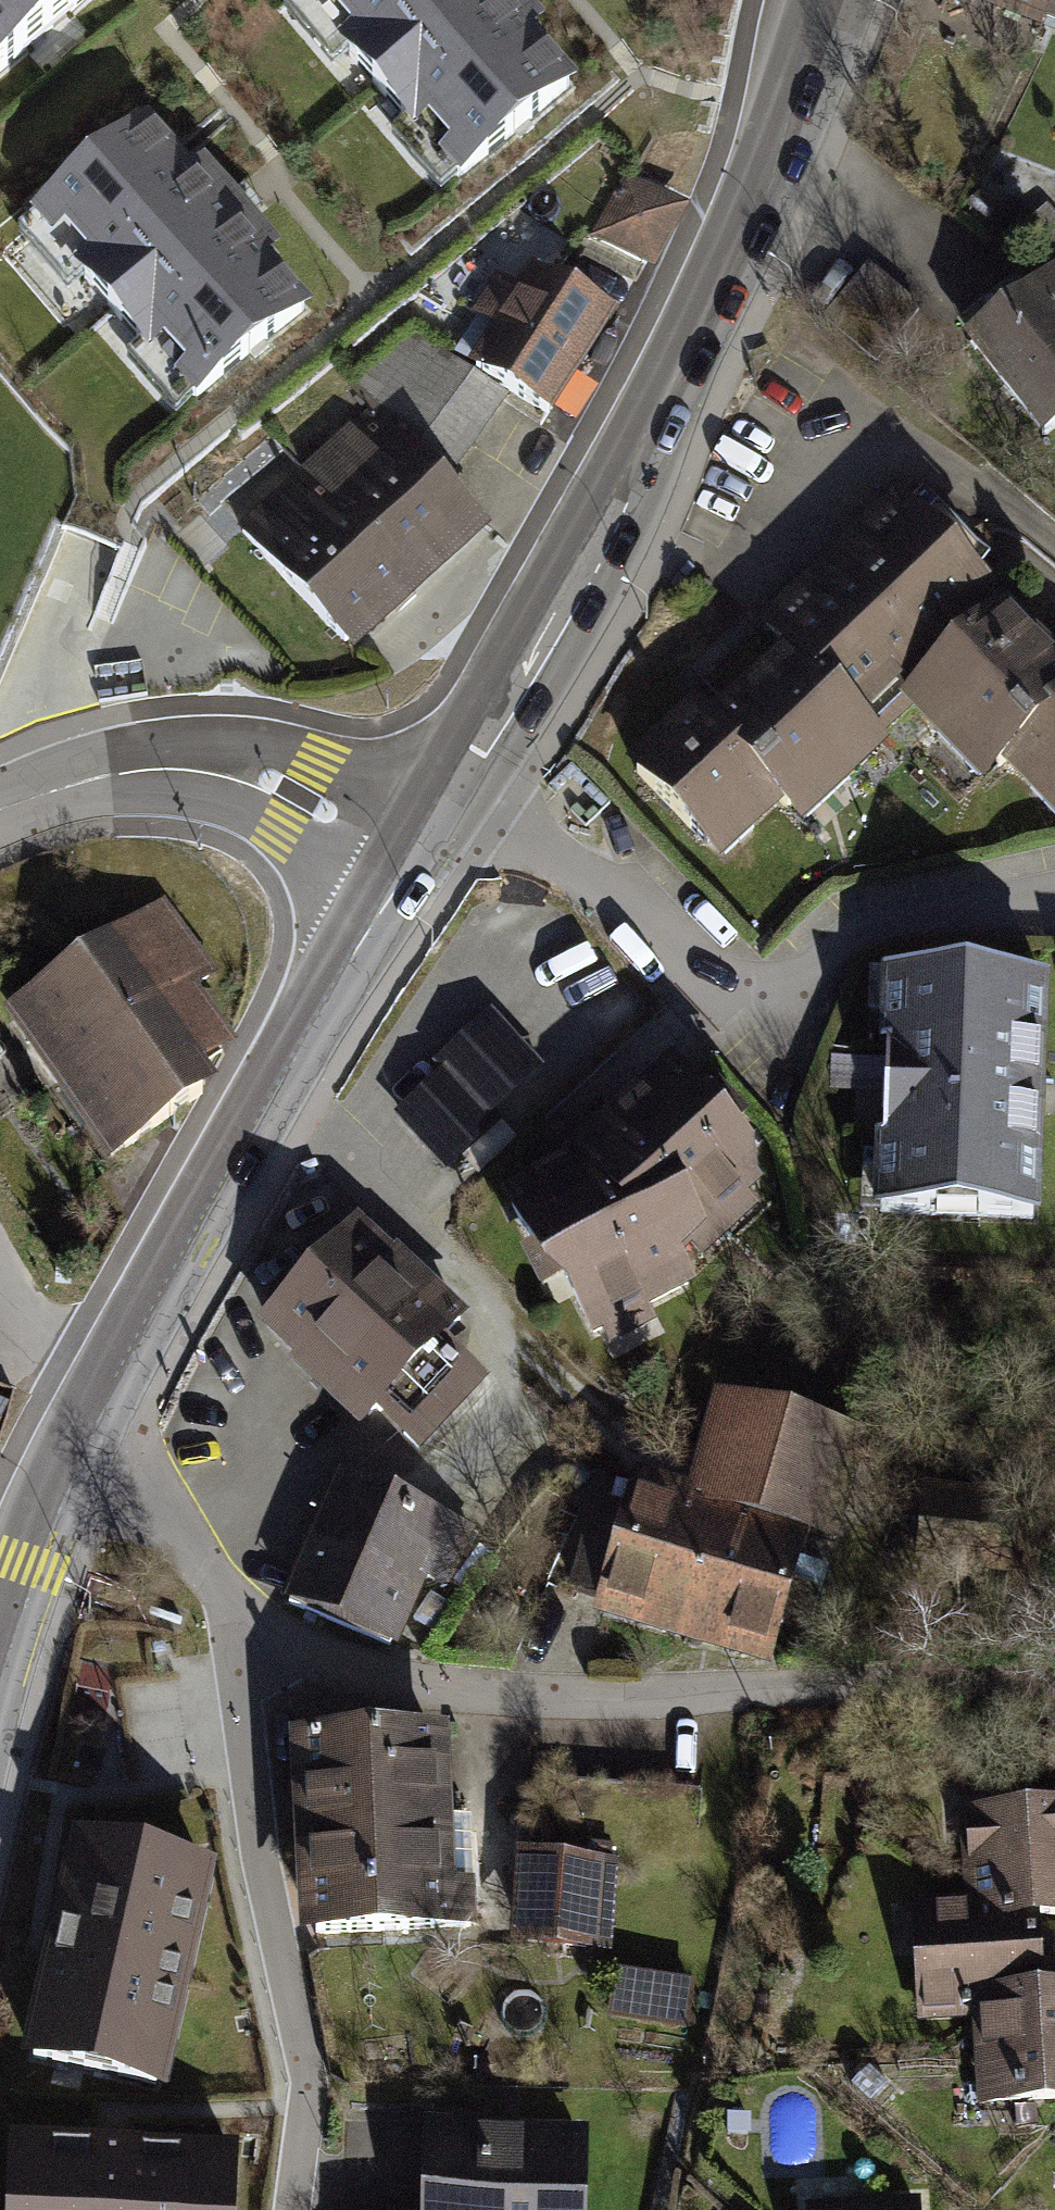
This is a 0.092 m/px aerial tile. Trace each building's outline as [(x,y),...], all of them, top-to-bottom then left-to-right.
[(95,0),(0,0),(0,82),(95,0)] [(510,0),(308,0),(468,184),(583,84),(510,0)] [(1042,17),(1049,0),(963,0),(1037,29),(1042,17)] [(1042,17),(1054,22),(1054,0),(1049,0),(1042,17)] [(315,310),(151,120),(36,218),(200,408),(315,310)] [(623,180),(593,236),(646,265),(677,209),(623,180)] [(865,263),(827,314),(876,350),(914,299),(865,263)] [(490,330),(468,362),(549,417),(614,320),(532,266),(518,287),(498,274),(470,316),(490,330)] [(966,341),(1044,436),(1054,427),(1054,269),(966,341)] [(220,503),(243,530),(384,407),(446,479),(509,397),(415,333),(353,380),(251,467),(220,503)] [(384,407),(243,530),(344,645),(485,522),(446,479),(384,407)] [(768,615),(792,643),(859,720),(895,690),(998,601),(914,503),(901,514),(895,506),(768,615)] [(998,601),(895,690),(977,785),(1001,764),(1052,824),(1054,821),(1054,667),(998,601)] [(694,706),(626,763),(713,865),(782,807),(798,825),(885,751),(859,720),(792,643),(705,718),(694,706)] [(160,913),(14,1013),(111,1155),(204,1092),(191,1073),(223,1052),(184,994),(206,979),(160,913)] [(1041,984),(875,980),(869,1218),(1035,1222),(1041,984)] [(490,1022),(441,1068),(448,1075),(400,1120),(448,1172),(497,1126),(491,1119),(539,1074),(490,1022)] [(577,1166),(511,1201),(537,1252),(522,1260),(541,1295),(566,1282),(607,1359),(657,1333),(648,1314),(699,1288),(694,1279),(759,1217),(749,1205),(762,1193),(754,1184),(771,1168),(753,1148),(672,1064),(611,1122),(604,1114),(564,1152),(577,1166)] [(360,1211),(257,1317),(294,1352),(291,1356),(344,1408),(358,1421),(376,1402),(420,1445),(488,1375),(444,1332),(464,1311),(429,1278),(414,1294),(381,1262),(396,1246),(360,1211)] [(714,1383),(684,1484),(717,1493),(807,1519),(838,1528),(867,1427),(714,1383)] [(678,1628),(717,1493),(684,1484),(632,1469),(622,1501),(593,1492),(569,1575),(599,1583),(593,1603),(678,1628)] [(469,1532),(333,1476),(283,1600),(394,1645),(422,1576),(446,1586),(469,1532)] [(807,1519),(717,1493),(678,1628),(768,1654),(807,1519)] [(287,1800),(287,1818),(456,1811),(454,1784),(442,1785),(441,1750),(453,1749),(452,1726),(293,1732),(296,1800),(287,1800)] [(967,1900),(1003,1898),(1003,1911),(1040,1910),(1054,1909),(1054,1810),(963,1815),(967,1900)] [(456,1811),(287,1818),(289,1850),(299,1849),(303,1935),(479,1928),(477,1881),(459,1882),(458,1865),(445,1866),(443,1826),(456,1826),(456,1811)] [(166,2090),(217,1869),(70,1836),(19,2057),(166,2090)] [(509,1850),(506,1937),(609,1940),(612,1854),(509,1850)] [(919,2021),(973,2019),(1010,2017),(1009,1991),(1043,1989),(1040,1910),(1003,1911),(1003,1898),(967,1900),(914,1902),(919,2021)] [(696,1968),(614,1957),(607,2008),(689,2019),(696,1968)] [(1054,2090),(1054,1989),(1043,1989),(1009,1991),(1010,2017),(973,2019),(977,2093),(1054,2090)] [(420,2109),(417,2209),(584,2209),(587,2114),(420,2109)] [(806,2209),(925,2209),(924,2181),(805,2187),(806,2209)] [(0,2189),(0,2209),(219,2209),(220,2196),(0,2189)]
